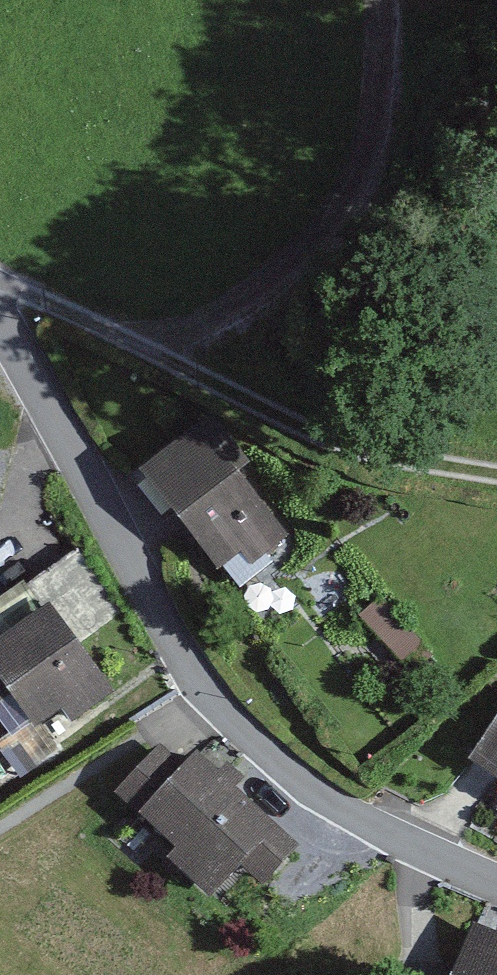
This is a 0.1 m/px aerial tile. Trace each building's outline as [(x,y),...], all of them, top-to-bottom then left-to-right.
[(209,414),(139,469),(234,587),(288,543),(245,489),(260,477),(209,414)] [(0,647),(0,715),(7,709),(35,746),(106,692),(45,613),(0,647)] [(473,769),(496,783),(496,726),(473,769)] [(152,755),(108,806),(217,901),(236,879),(272,910),(318,856),(204,757),(182,781),(152,755)] [(468,938),(454,974),(496,974),(496,949),(468,938)]
